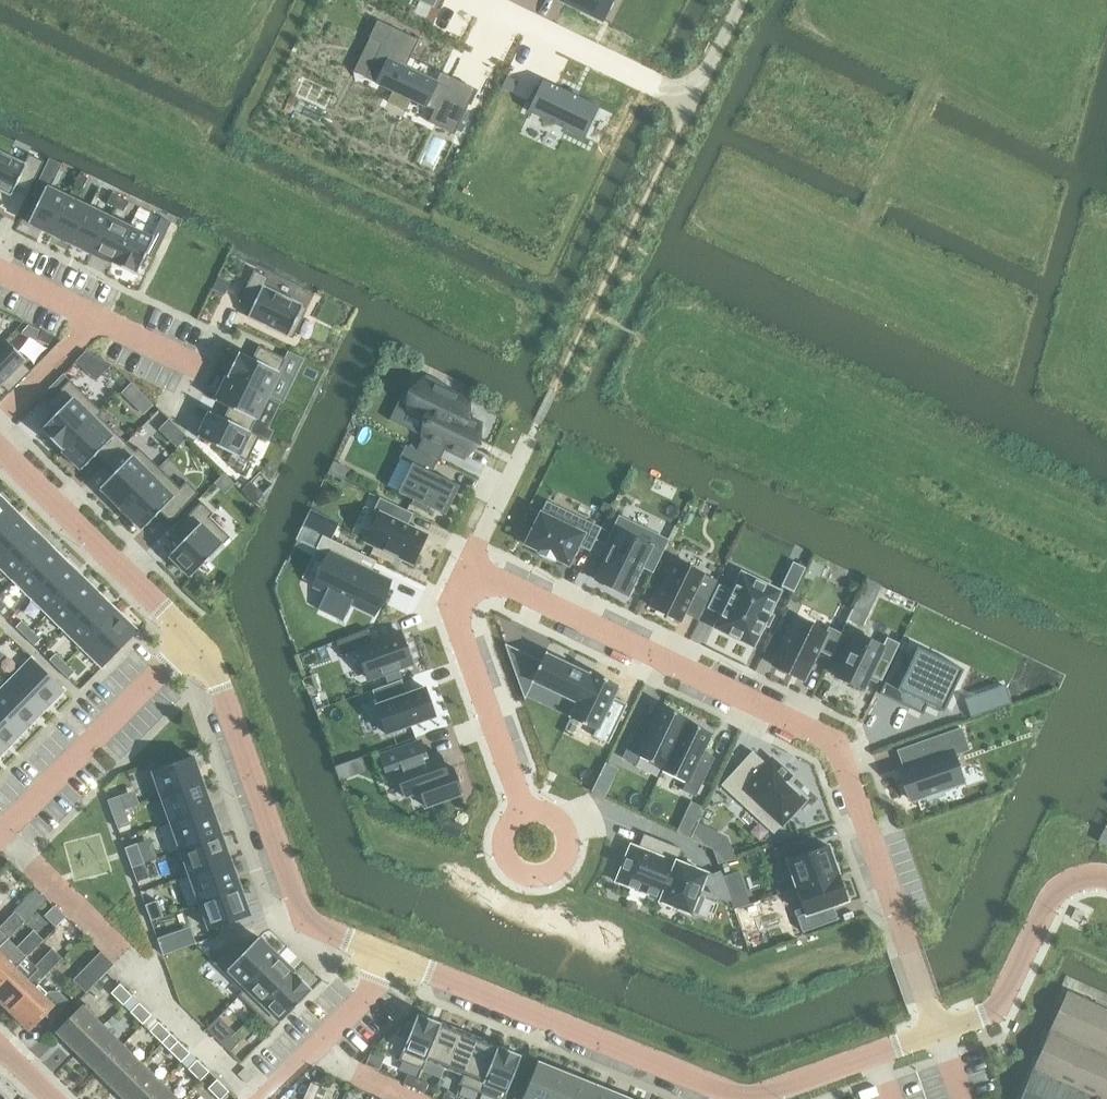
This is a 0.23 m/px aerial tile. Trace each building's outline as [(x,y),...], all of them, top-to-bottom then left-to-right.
[(592,14),(599,0),(563,0),(592,14)] [(381,44),(365,77),(375,82),(392,90),(387,102),(406,111),(411,100),(426,107),(426,106),(434,110),(428,122),(454,134),(466,109),(442,97),(447,87),(438,83),(438,82),(435,81),(405,67),(418,39),(377,20),(368,38),(369,38),(381,44)] [(475,88),(440,72),(435,81),(446,86),(441,96),(465,108),(475,88)] [(543,78),(528,109),(585,137),(600,106),(543,78)] [(15,196),(19,187),(28,191),(42,160),(28,153),(22,163),(0,152),(0,189),(15,196)] [(49,159),(44,170),(52,174),(58,163),(49,159)] [(80,173),(75,184),(83,188),(88,177),(80,173)] [(46,186),(29,223),(51,234),(69,197),(46,186)] [(111,193),(106,204),(114,208),(120,197),(111,193)] [(69,197),(51,234),(73,244),(91,207),(69,197)] [(120,197),(114,208),(122,212),(128,201),(120,197)] [(91,207),(73,244),(93,254),(110,217),(91,207)] [(110,217),(93,254),(112,263),(130,226),(110,217)] [(163,218),(158,228),(166,232),(170,222),(163,218)] [(130,226),(112,263),(137,274),(154,237),(130,226)] [(254,270),(240,301),(253,307),(248,318),(293,338),(307,307),(264,288),(269,277),(254,270)] [(230,283),(218,277),(212,289),(225,295),(230,283)] [(41,331),(37,340),(49,345),(53,336),(41,331)] [(2,385),(10,392),(31,370),(23,363),(25,360),(4,339),(0,343),(0,387),(2,385)] [(239,353),(227,377),(267,395),(284,358),(259,346),(253,359),(239,353)] [(76,363),(85,372),(97,358),(86,353),(76,363)] [(424,374),(405,411),(430,424),(418,448),(440,460),(445,450),(464,460),(483,423),(464,413),(472,399),(424,374)] [(219,389),(214,399),(230,407),(225,418),(251,430),(267,395),(227,377),(223,375),(216,388),(219,389)] [(56,416),(42,430),(62,450),(97,414),(98,415),(102,411),(70,380),(45,405),(56,416)] [(122,394),(132,404),(141,394),(132,384),(122,394)] [(144,445),(159,429),(157,427),(169,414),(160,405),(133,434),(144,445)] [(209,411),(196,437),(247,461),(259,435),(250,431),(251,430),(225,418),(209,411)] [(97,414),(62,450),(81,469),(96,454),(105,463),(125,442),(98,415),(97,414)] [(114,472),(100,487),(103,490),(101,493),(113,506),(116,503),(121,507),(159,468),(139,448),(135,452),(125,442),(105,463),(114,472)] [(405,444),(385,485),(413,499),(411,503),(428,511),(430,507),(445,515),(459,486),(432,472),(437,460),(405,444)] [(159,468),(121,507),(142,528),(160,511),(170,521),(198,493),(186,481),(180,488),(159,468)] [(235,485),(224,474),(214,484),(225,495),(235,485)] [(249,482),(241,491),(255,503),(263,494),(249,482)] [(16,511),(0,495),(0,527),(16,511)] [(380,513),(366,541),(413,563),(426,535),(401,522),(407,510),(380,498),(374,511),(380,513)] [(547,501),(525,544),(538,550),(537,552),(554,560),(554,558),(568,565),(578,545),(589,551),(601,527),(547,501)] [(183,539),(167,556),(191,578),(231,536),(210,517),(213,513),(201,502),(174,530),(183,539)] [(33,527),(16,511),(0,527),(0,561),(33,527)] [(650,546),(637,539),(643,527),(619,516),(606,544),(612,547),(595,581),(627,596),(641,566),(652,571),(664,547),(653,541),(650,546)] [(50,544),(33,527),(0,561),(0,567),(14,580),(50,544)] [(329,554),(315,584),(326,590),(317,609),(319,609),(320,606),(343,617),(342,620),(343,621),(352,602),(374,613),(389,582),(363,569),(369,557),(322,535),(316,548),(329,554)] [(31,597),(66,560),(50,544),(14,580),(31,597)] [(799,587),(806,561),(792,557),(785,583),(799,587)] [(675,559),(651,608),(681,623),(696,594),(708,600),(717,579),(675,559)] [(47,613),(83,577),(66,560),(31,597),(47,613)] [(718,584),(706,608),(719,614),(712,629),(754,650),(782,591),(740,571),(731,590),(718,584)] [(64,630),(100,593),(83,577),(47,613),(64,630)] [(81,646),(117,610),(100,593),(64,630),(81,646)] [(103,667),(138,631),(117,610),(81,646),(103,667)] [(794,617),(772,665),(805,680),(818,651),(830,657),(842,633),(829,627),(827,633),(794,617)] [(25,635),(30,630),(21,621),(16,627),(25,635)] [(34,644),(39,638),(30,630),(25,635),(34,644)] [(367,630),(336,641),(341,655),(355,650),(366,682),(413,666),(400,630),(371,640),(367,630)] [(856,633),(834,678),(864,693),(881,659),(890,663),(900,643),(887,637),(882,646),(856,633)] [(505,643),(504,644),(524,698),(533,681),(577,702),(570,717),(592,672),(591,672),(590,674),(545,653),(541,661),(505,643)] [(900,649),(879,693),(909,708),(915,697),(928,703),(943,711),(958,678),(962,671),(963,669),(961,668),(941,658),(917,647),(913,655),(900,649)] [(58,668),(64,662),(55,653),(49,659),(58,668)] [(43,710),(64,690),(31,658),(11,679),(43,710)] [(67,677),(73,671),(64,662),(58,668),(67,677)] [(592,672),(570,717),(596,729),(593,735),(608,743),(627,703),(613,697),(619,685),(592,672)] [(43,710),(11,679),(0,690),(0,709),(23,731),(43,710)] [(954,699),(961,718),(1001,703),(994,684),(954,699)] [(358,697),(373,739),(434,717),(423,688),(394,698),(389,686),(358,697)] [(641,718),(622,757),(635,763),(639,756),(662,767),(663,768),(686,721),(687,718),(661,705),(652,723),(641,718)] [(23,731),(0,709),(0,749),(3,752),(23,731)] [(662,767),(661,769),(686,781),(683,789),(696,796),(715,756),(703,751),(712,733),(686,721),(663,768),(662,767)] [(901,766),(913,800),(926,795),(928,800),(944,794),(943,790),(965,782),(955,753),(969,748),(962,727),(918,742),(923,759),(901,766)] [(421,740),(379,755),(388,779),(396,777),(403,796),(418,790),(424,806),(462,792),(453,767),(445,770),(440,754),(428,758),(421,740)] [(752,751),(721,785),(773,833),(804,799),(786,782),(791,776),(772,759),(767,764),(752,751)] [(160,797),(203,782),(194,755),(151,770),(160,797)] [(606,792),(620,763),(609,758),(595,786),(606,792)] [(333,766),(339,780),(351,776),(346,762),(333,766)] [(170,823),(213,808),(203,782),(160,797),(170,823)] [(112,814),(125,810),(120,795),(108,800),(112,814)] [(691,833),(706,802),(694,796),(679,827),(691,833)] [(179,850),(222,835),(213,808),(170,823),(179,850)] [(117,828),(130,824),(125,810),(112,814),(117,828)] [(457,839),(463,826),(448,819),(442,832),(457,839)] [(631,844),(616,881),(660,899),(659,901),(660,901),(677,861),(676,860),(681,848),(644,833),(638,847),(631,844)] [(189,877),(232,862),(222,835),(179,850),(189,877)] [(808,838),(775,850),(779,863),(787,861),(796,887),(837,873),(827,846),(813,851),(808,838)] [(131,864),(143,860),(137,843),(125,847),(131,864)] [(137,881),(149,877),(143,860),(131,864),(137,881)] [(677,861),(660,901),(691,913),(692,911),(697,913),(704,897),(698,894),(707,873),(677,861)] [(198,904),(241,889),(232,862),(189,877),(198,904)] [(837,873),(796,887),(806,915),(798,918),(802,930),(836,918),(831,904),(846,899),(837,873)] [(0,924),(0,930),(5,935),(7,937),(23,921),(46,899),(35,888),(13,911),(0,924)] [(208,930),(250,915),(241,889),(198,904),(208,930)] [(151,920),(163,916),(158,900),(146,904),(151,920)] [(163,954),(196,942),(190,926),(157,938),(163,954)] [(32,930),(16,945),(26,955),(41,939),(32,930)] [(277,955),(259,936),(244,951),(234,941),(213,962),(242,991),(277,955)] [(0,945),(0,982),(14,968),(15,970),(26,958),(28,956),(26,955),(16,945),(7,937),(0,945)] [(0,982),(0,1003),(8,1011),(33,986),(34,987),(39,982),(46,975),(44,974),(60,958),(50,948),(33,965),(37,969),(26,980),(15,970),(14,968),(0,982)] [(99,978),(107,970),(114,963),(101,951),(86,966),(99,978)] [(256,1011),(295,972),(277,955),(242,991),(238,994),(256,1011)] [(274,1029),(313,989),(295,972),(256,1011),(274,1029)] [(117,1011),(132,995),(120,983),(111,993),(114,996),(107,1002),(117,1011)] [(33,986),(8,1011),(28,1030),(45,1012),(50,1018),(69,1000),(59,990),(50,990),(43,997),(34,987),(33,986)] [(1106,1056),(1106,1008),(1069,991),(1050,1029),(1106,1056)] [(142,1024),(151,1014),(140,1002),(130,1012),(142,1024)] [(77,1050),(101,1026),(80,1006),(57,1030),(77,1050)] [(417,1013),(399,1059),(422,1069),(426,1059),(441,1022),(417,1013)] [(161,1042),(171,1033),(158,1020),(148,1029),(161,1042)] [(441,1022),(426,1059),(445,1066),(460,1030),(441,1022)] [(96,1068),(120,1045),(101,1026),(77,1050),(96,1068)] [(1050,1029),(1049,1031),(1033,1071),(1034,1071),(1095,1098),(1106,1098),(1106,1056),(1050,1029)] [(223,1045),(231,1036),(225,1030),(216,1039),(223,1045)] [(460,1030),(445,1066),(464,1074),(478,1037),(460,1030)] [(230,1051),(238,1043),(231,1036),(223,1045),(230,1051)] [(464,1074),(459,1084),(480,1093),(499,1045),(478,1037),(464,1074)] [(181,1062),(190,1052),(178,1040),(169,1049),(181,1062)] [(116,1088),(139,1064),(120,1045),(96,1068),(116,1088)] [(480,1093),(496,1098),(504,1098),(522,1055),(499,1045),(480,1093)] [(372,1050),(361,1061),(374,1068),(382,1057),(372,1050)] [(200,1080),(209,1071),(197,1059),(188,1068),(200,1080)] [(560,1070),(537,1061),(522,1098),(549,1098),(560,1070)] [(158,1083),(139,1064),(116,1088),(127,1098),(143,1098),(158,1083)] [(584,1079),(560,1070),(549,1098),(576,1098),(584,1079)] [(1034,1071),(1022,1098),(1095,1098),(1034,1071)] [(414,1088),(418,1079),(407,1074),(403,1082),(414,1088)] [(229,1091),(217,1079),(208,1088),(219,1098),(221,1098),(229,1091)] [(424,1093),(428,1084),(418,1079),(414,1088),(424,1093)] [(607,1088),(584,1079),(576,1098),(602,1098),(607,1088)] [(158,1083),(143,1098),(174,1098),(158,1083)] [(630,1098),(607,1088),(602,1098),(629,1098),(630,1098)]
